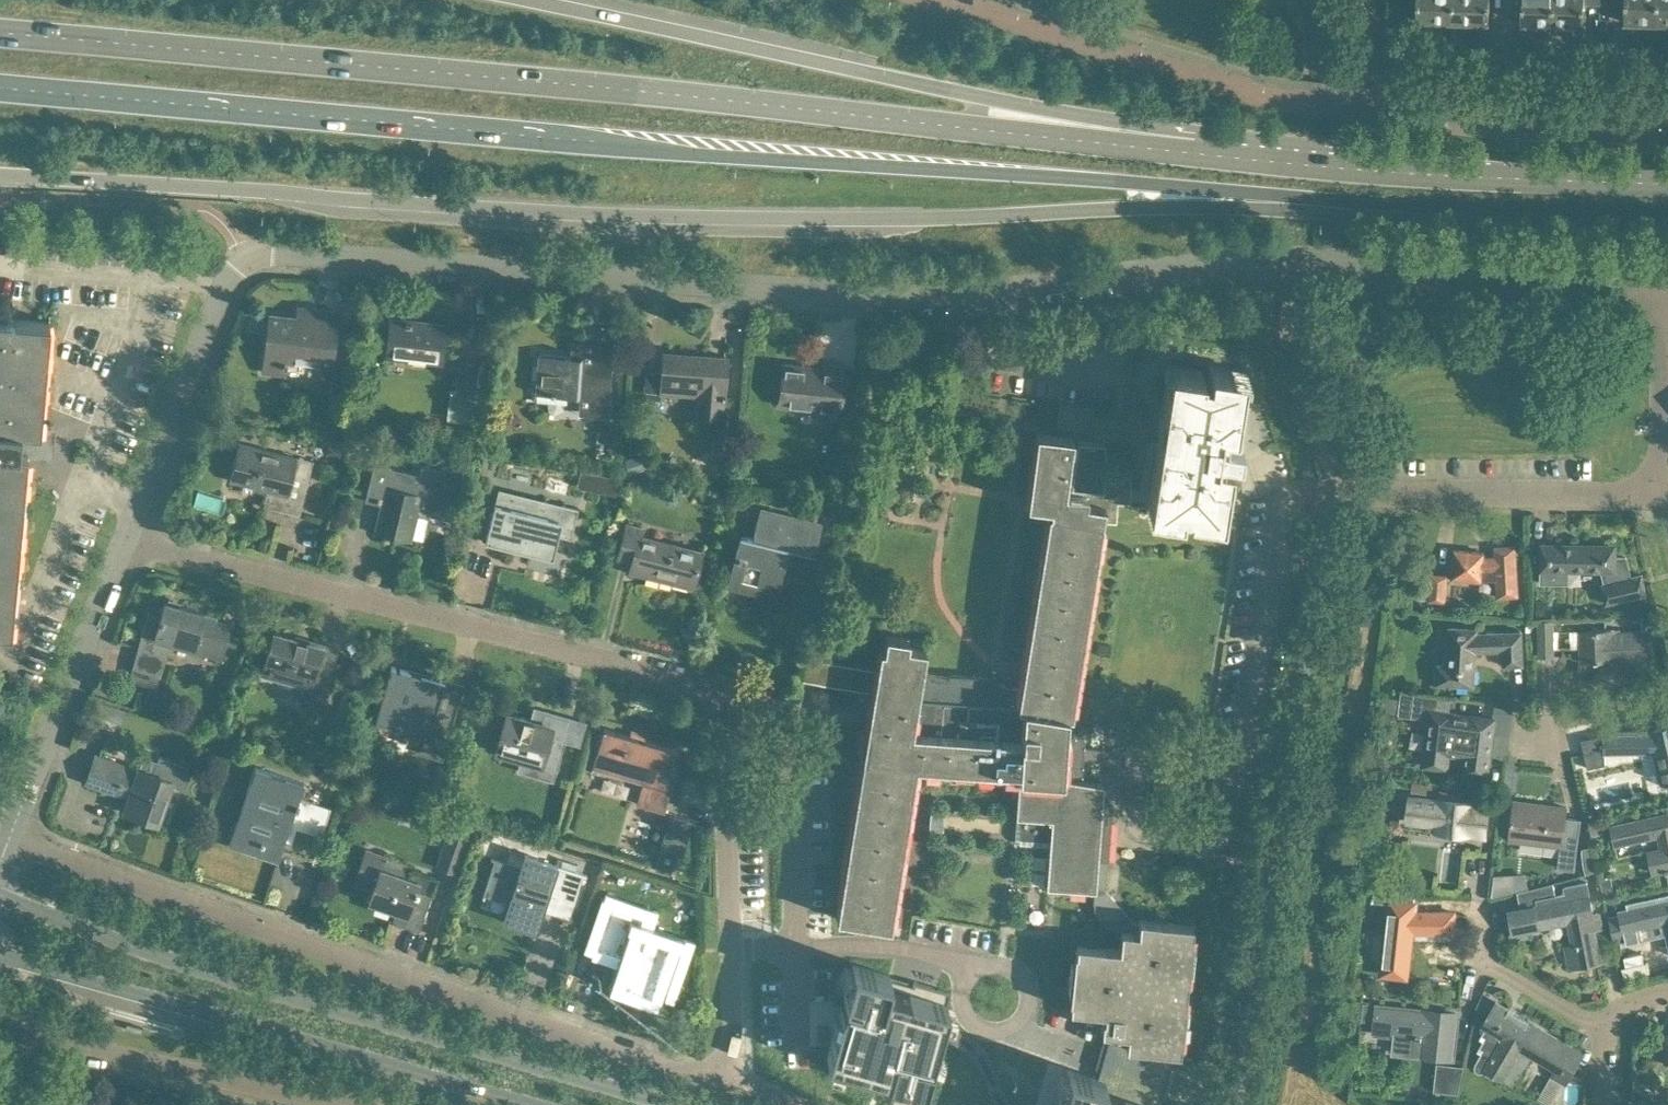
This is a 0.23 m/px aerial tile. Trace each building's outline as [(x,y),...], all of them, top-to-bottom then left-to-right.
[(1417,20),(1436,20),(1436,23),(1449,24),(1449,21),(1453,21),(1454,0),(1417,0),(1417,20)] [(1453,21),(1457,21),(1458,24),(1470,24),(1470,21),(1491,22),(1491,0),(1454,0),(1453,21)] [(1522,23),(1538,23),(1538,25),(1549,26),(1549,23),(1553,24),(1554,0),(1523,0),(1522,23)] [(1600,0),(1554,0),(1553,24),(1557,24),(1557,26),(1568,26),(1568,24),(1585,24),(1585,2),(1600,2),(1600,0)] [(1659,0),(1600,0),(1600,2),(1626,3),(1625,22),(1659,23),(1659,0)] [(1659,23),(1667,23),(1667,0),(1659,0),(1659,23)] [(338,312),(313,309),(312,320),(269,315),(263,372),(285,374),(286,359),(324,364),(322,378),(331,379),(338,312)] [(25,477),(28,451),(43,452),(45,428),(40,428),(50,314),(49,314),(49,320),(0,316),(0,628),(10,629),(10,635),(11,635),(25,477)] [(391,318),(387,355),(441,361),(445,324),(391,318)] [(613,344),(593,343),(592,357),(537,353),(535,392),(580,395),(579,414),(608,416),(613,344)] [(727,357),(699,355),(663,353),(661,390),(699,393),(697,413),(721,415),(723,394),(724,395),(727,357)] [(461,361),(457,391),(473,393),(476,363),(461,361)] [(783,364),(779,404),(839,411),(840,401),(841,401),(842,395),(841,395),(843,370),(783,364)] [(1167,377),(1147,506),(1149,507),(1150,502),(1162,504),(1161,511),(1180,513),(1181,507),(1187,508),(1186,511),(1203,514),(1204,507),(1221,510),(1229,460),(1214,457),(1217,437),(1222,438),(1220,452),(1237,454),(1244,408),(1238,406),(1242,378),(1224,376),(1225,367),(1209,365),(1207,375),(1201,374),(1201,370),(1178,367),(1176,378),(1167,377)] [(1062,404),(1059,426),(1093,431),(1096,409),(1062,404)] [(1100,818),(1103,785),(1101,784),(1062,778),(1063,770),(1082,771),(1083,758),(1103,759),(1104,747),(1084,746),(1085,733),(1065,731),(1067,714),(1071,715),(1071,714),(1101,521),(1116,522),(1117,502),(1129,503),(1131,474),(1103,471),(1104,453),(1105,443),(1105,441),(1073,437),(1064,436),(1037,432),(1026,503),(1026,504),(1052,508),(1051,512),(1049,512),(1020,687),(1000,685),(1001,675),(948,673),(948,675),(922,672),(926,648),(907,645),(908,637),(886,634),(884,648),(880,647),(877,668),(827,660),(824,659),(820,682),(873,690),(872,696),(867,727),(836,918),(852,920),(850,930),(865,933),(867,922),(890,926),(916,766),(1018,773),(1016,798),(1015,817),(1016,817),(1014,838),(1019,844),(1049,846),(1046,887),(1095,891),(1106,891),(1106,888),(1107,873),(1096,873),(1097,857),(1109,858),(1112,819),(1100,818)] [(230,478),(229,480),(267,489),(263,506),(264,507),(266,500),(299,508),(298,515),(299,515),(311,470),(293,466),(295,458),(238,444),(244,446),(241,459),(234,458),(232,464),(239,466),(236,480),(230,478)] [(640,452),(625,457),(629,468),(644,463),(640,452)] [(374,463),(365,500),(367,501),(369,493),(383,497),(373,534),(388,538),(389,535),(411,541),(419,509),(426,511),(426,513),(451,519),(464,468),(442,463),(440,468),(423,463),(420,474),(374,463)] [(494,503),(485,540),(535,553),(536,547),(554,551),(558,534),(570,537),(578,507),(516,492),(513,507),(494,503)] [(742,534),(729,585),(730,585),(731,583),(755,589),(752,604),(772,609),(783,565),(780,564),(784,546),(815,553),(822,524),(761,509),(754,537),(742,534)] [(627,524),(619,556),(633,560),(630,571),(632,572),(633,567),(673,578),(672,582),(692,587),(701,551),(641,536),(643,528),(627,524)] [(1454,550),(1451,578),(1483,581),(1483,579),(1496,579),(1497,597),(1518,596),(1515,547),(1494,548),(1495,557),(1483,558),(1484,553),(1454,550)] [(1614,547),(1543,547),(1543,582),(1568,583),(1569,571),(1600,573),(1603,584),(1608,603),(1649,593),(1644,573),(1626,577),(1622,556),(1618,555),(1614,555),(1614,547)] [(1431,573),(1428,600),(1445,602),(1448,575),(1431,573)] [(138,647),(133,667),(160,675),(170,642),(194,649),(194,651),(221,659),(231,624),(204,616),(205,613),(165,601),(161,614),(154,612),(150,628),(144,627),(138,647)] [(1555,621),(1539,622),(1539,657),(1556,657),(1555,621)] [(1438,662),(1437,683),(1474,686),(1477,652),(1505,651),(1505,666),(1524,666),(1522,629),(1480,631),(1480,627),(1449,625),(1447,662),(1438,662)] [(1653,628),(1579,631),(1581,663),(1614,661),(1614,659),(1620,659),(1620,663),(1654,661),(1653,628)] [(274,633),(262,674),(304,687),(300,700),(321,706),(334,662),(319,658),(322,647),(274,633)] [(390,675),(378,715),(430,730),(424,751),(445,756),(454,727),(449,726),(462,684),(444,679),(393,664),(390,675)] [(500,709),(486,705),(482,718),(495,722),(500,709)] [(1430,731),(1428,749),(1468,755),(1466,771),(1470,771),(1468,785),(1483,787),(1485,773),(1487,773),(1494,719),(1467,715),(1467,716),(1454,714),(1454,713),(1432,710),(1429,731),(1430,731)] [(507,713),(496,750),(523,758),(520,769),(553,778),(570,718),(545,711),(541,723),(507,713)] [(1604,735),(1604,754),(1658,753),(1665,784),(1667,783),(1667,725),(1652,729),(1653,733),(1604,735)] [(604,728),(592,769),(610,775),(610,773),(642,783),(637,803),(665,811),(677,770),(670,768),(676,749),(645,740),(645,742),(638,740),(638,738),(604,728)] [(96,754),(87,781),(130,796),(125,810),(158,821),(160,817),(169,820),(174,805),(173,800),(166,798),(172,780),(185,785),(191,767),(161,756),(159,762),(144,757),(140,767),(140,769),(96,754)] [(255,766),(229,844),(278,860),(290,824),(323,834),(331,806),(320,803),(299,796),(304,783),(255,766)] [(1433,783),(1413,781),(1412,791),(1432,794),(1433,783)] [(1409,796),(1407,820),(1438,824),(1437,830),(1486,835),(1490,802),(1459,799),(1460,792),(1441,790),(1440,799),(1409,796)] [(1582,816),(1567,814),(1567,807),(1542,804),(1514,801),(1510,839),(1560,845),(1558,865),(1576,867),(1582,816)] [(1613,828),(1617,844),(1659,834),(1661,846),(1649,849),(1654,872),(1667,869),(1667,814),(1613,828)] [(456,872),(471,828),(452,821),(443,848),(448,850),(442,868),(456,872)] [(679,848),(664,844),(656,869),(671,874),(679,848)] [(1591,845),(1582,848),(1584,865),(1586,873),(1597,870),(1591,845)] [(367,849),(354,884),(373,890),(369,901),(396,910),(394,917),(404,921),(403,925),(419,931),(438,878),(412,869),(409,878),(384,869),(388,857),(367,849)] [(537,932),(544,908),(548,898),(573,907),(585,873),(529,854),(524,869),(496,859),(486,890),(510,898),(503,920),(537,932)] [(1494,880),(1492,895),(1511,891),(1503,879),(1494,880)] [(1522,909),(1508,911),(1513,938),(1528,935),(1527,928),(1572,920),(1576,945),(1567,946),(1571,968),(1599,963),(1593,926),(1603,924),(1601,914),(1595,915),(1591,895),(1597,894),(1596,884),(1589,885),(1588,881),(1566,885),(1567,892),(1557,894),(1555,883),(1519,892),(1522,909)] [(1069,1007),(1069,1008),(1072,1008),(1104,1012),(1103,1018),(1102,1018),(1102,1019),(1101,1029),(1127,1031),(1126,1046),(1140,1047),(1175,1051),(1179,1051),(1192,925),(1192,924),(1139,918),(1139,921),(1133,920),(1106,888),(1106,891),(1095,891),(1095,898),(1095,903),(1095,910),(1097,916),(1101,921),(1105,925),(1109,927),(1115,929),(1121,930),(1119,948),(1076,943),(1069,1007)] [(1394,899),(1384,971),(1406,974),(1413,930),(1438,931),(1438,933),(1440,936),(1447,936),(1450,933),(1450,931),(1455,931),(1456,911),(1415,910),(1417,902),(1417,895),(1394,892),(1394,899)] [(1610,917),(1615,941),(1626,938),(1627,943),(1640,940),(1638,927),(1665,920),(1667,934),(1667,936),(1667,892),(1627,902),(1628,908),(1620,910),(1621,915),(1610,917)] [(669,990),(684,948),(604,920),(595,946),(630,959),(622,982),(651,992),(654,985),(669,990)] [(950,991),(913,981),(912,985),(889,979),(890,974),(853,964),(826,1057),(887,1074),(883,1085),(921,1096),(938,1034),(942,1023),(950,991)] [(1566,1083),(1580,1060),(1567,1052),(1571,1045),(1497,1001),(1483,1025),(1487,1027),(1481,1036),(1485,1038),(1479,1049),(1483,1051),(1477,1061),(1476,1064),(1477,1068),(1479,1070),(1482,1071),(1486,1070),(1487,1069),(1516,1086),(1534,1054),(1556,1068),(1552,1074),(1566,1083)] [(1372,1032),(1388,1033),(1396,1034),(1394,1050),(1402,1051),(1422,1053),(1421,1055),(1438,1057),(1454,1059),(1459,1013),(1390,1006),(1375,1005),(1372,1032)] [(938,1034),(946,1037),(954,1041),(961,1046),(967,1051),(973,1057),(978,1064),(982,1071),(986,1079),(988,1086),(990,1095),(994,1103),(995,1104),(1009,1104),(1005,1098),(1001,1090),(999,1083),(997,1075),(993,1066),(988,1057),(982,1049),(975,1042),(968,1036),(959,1031),(951,1026),(942,1023),(938,1034)] [(1166,1097),(1162,1096),(1175,1051),(1140,1047),(1126,1046),(1127,1031),(1101,1029),(1101,1031),(1111,1032),(1098,1078),(1068,1069),(1057,1104),(1163,1104),(1166,1097)] [(1659,1036),(1659,1037),(1663,1036),(1667,1056),(1667,1034),(1659,1036)] [(1449,1064),(1446,1092),(1458,1093),(1464,1066),(1449,1064)]
